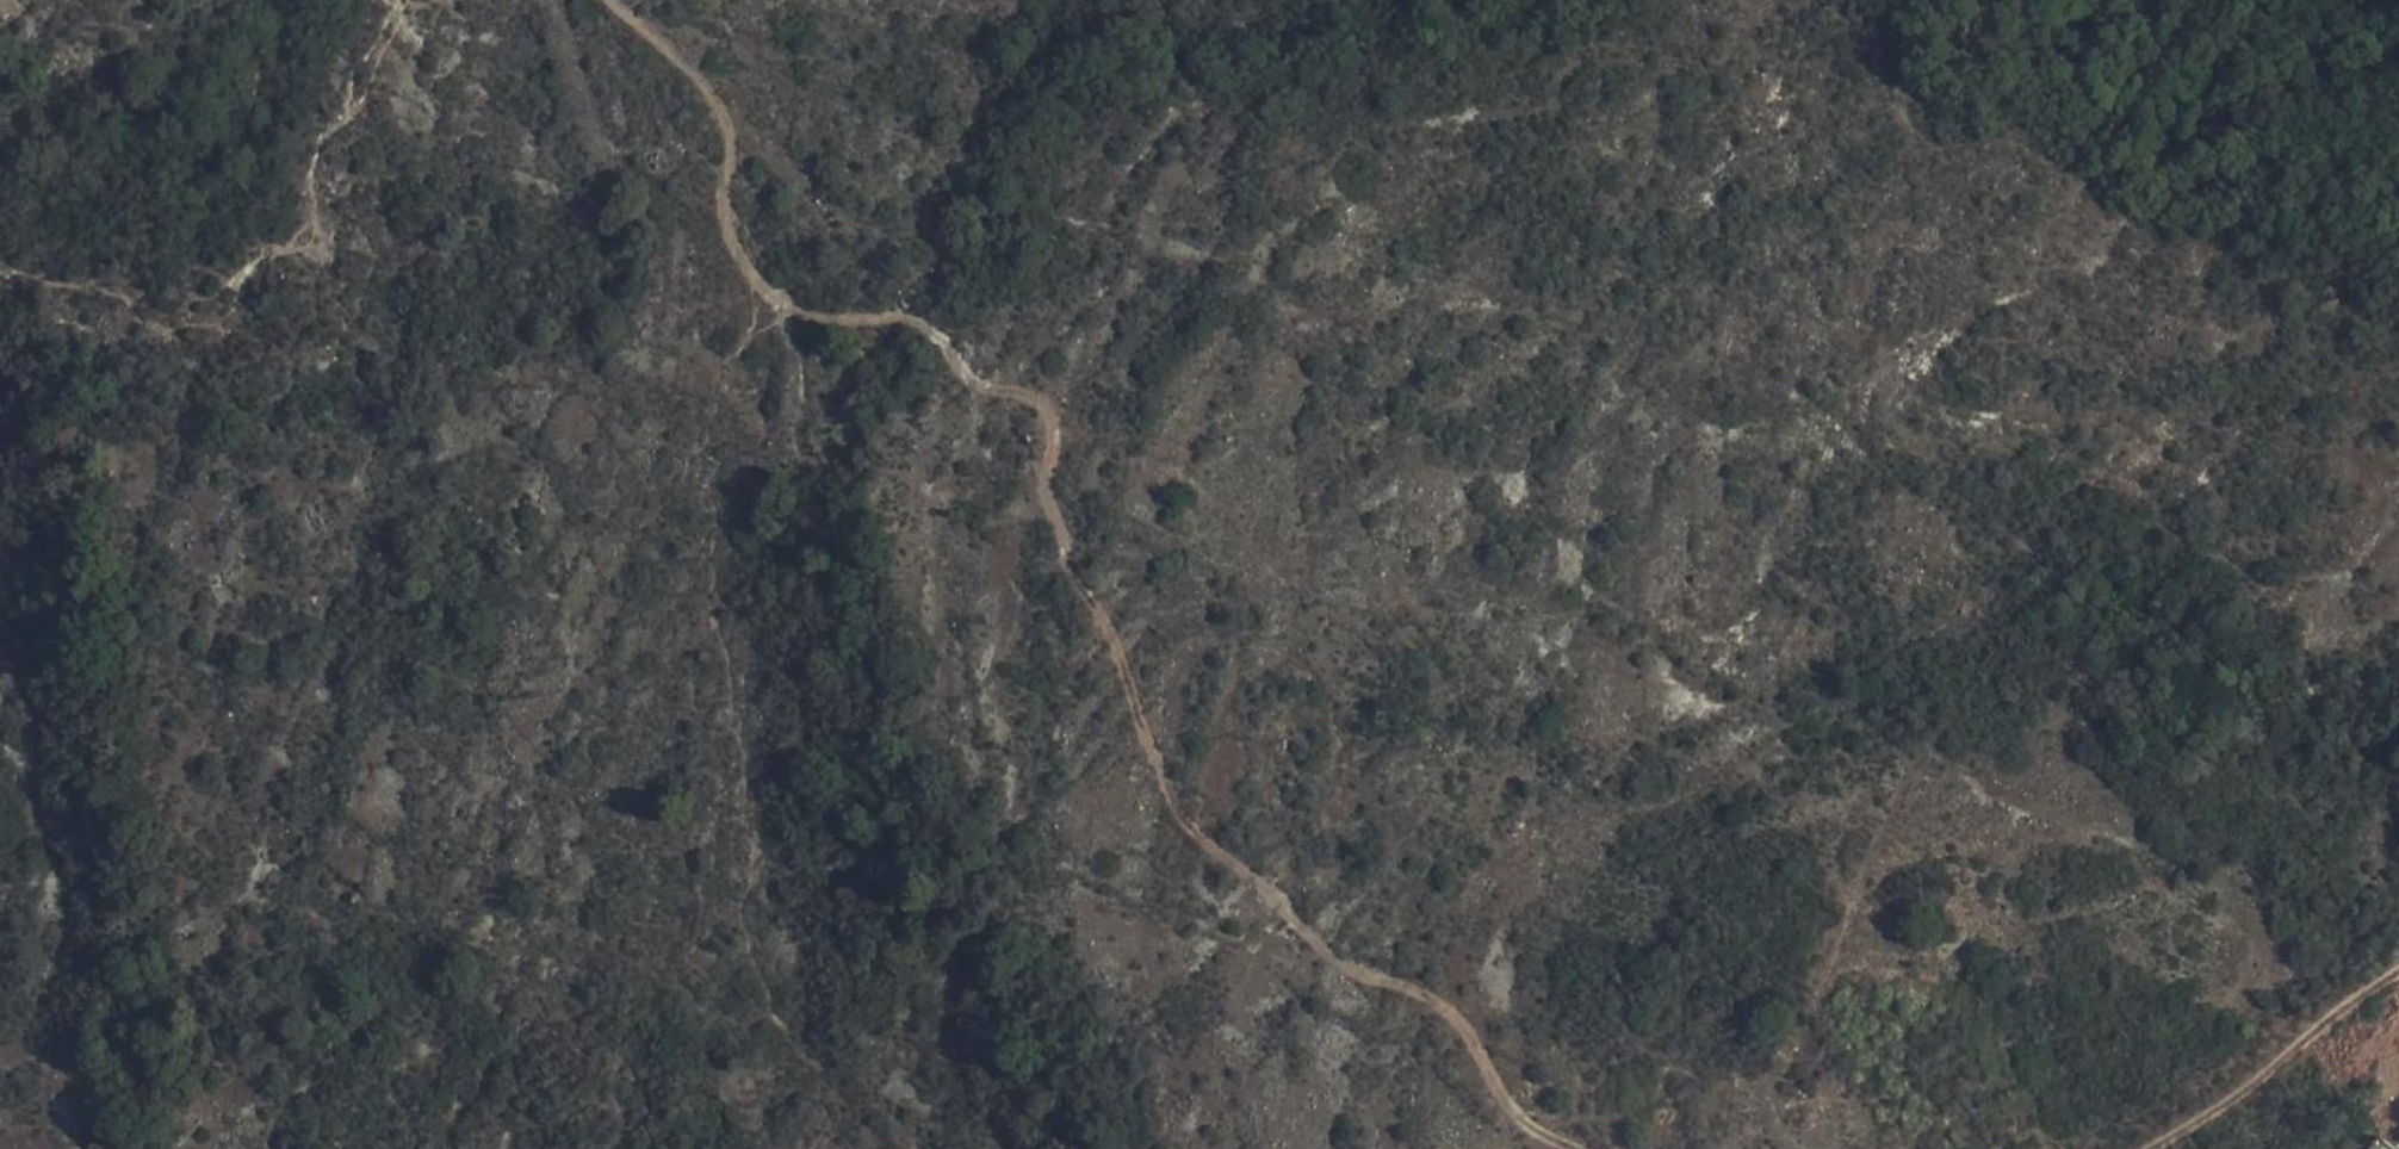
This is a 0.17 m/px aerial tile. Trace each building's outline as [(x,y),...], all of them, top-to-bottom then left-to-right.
[(2371,1148),(2393,1148),(2379,1138),(2371,1148)]
